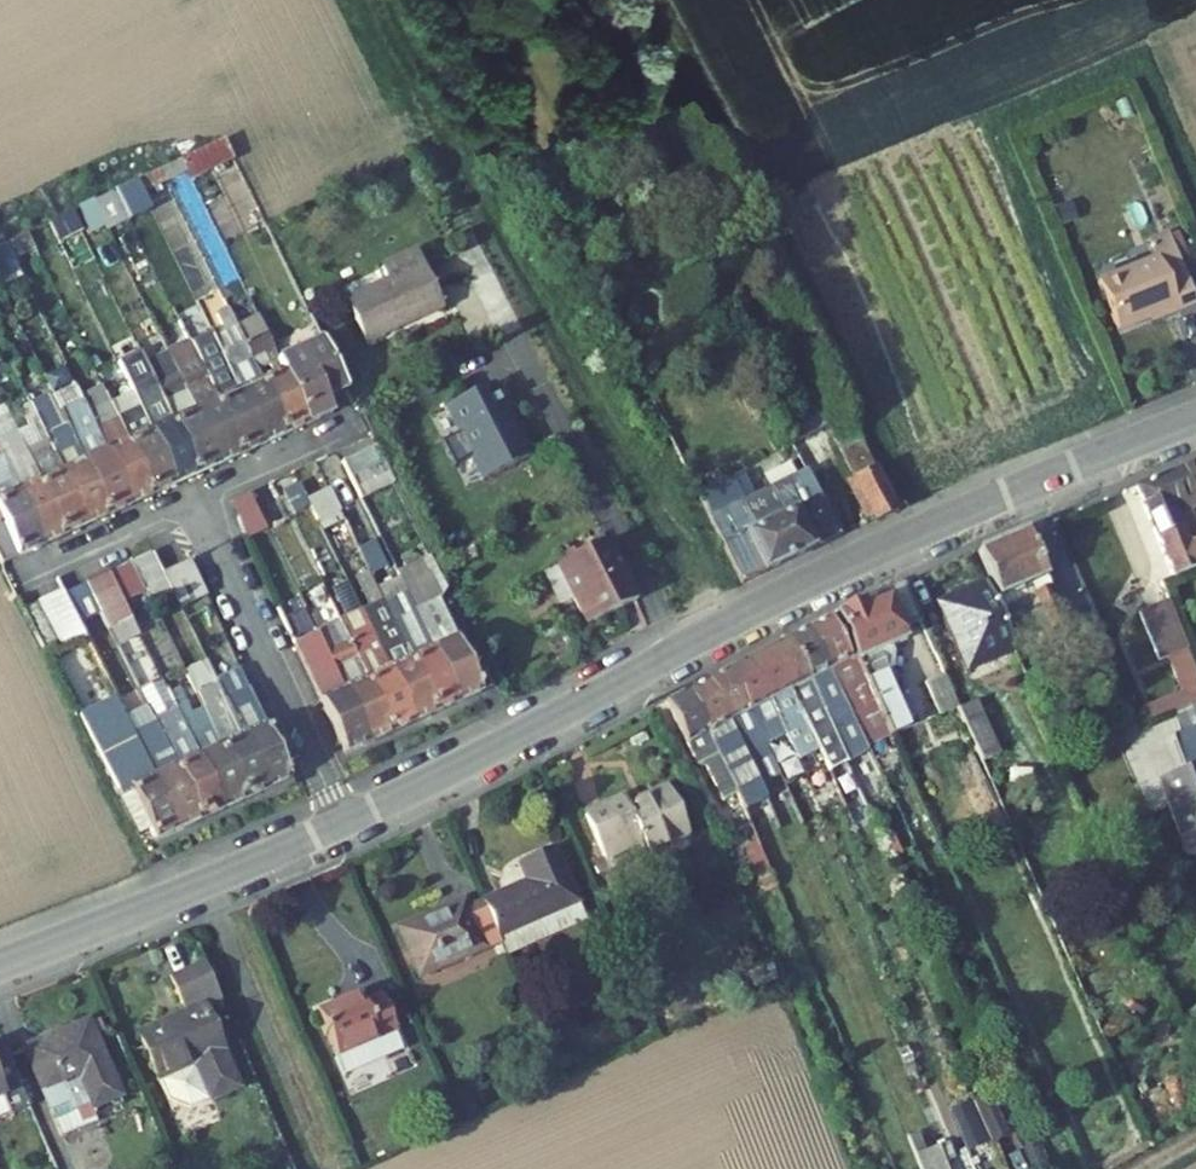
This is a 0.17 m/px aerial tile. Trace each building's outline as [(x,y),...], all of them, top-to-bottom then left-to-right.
[(190,180),(233,160),(223,138),(73,208),(88,239),(195,189),(190,180)] [(14,255),(37,248),(32,234),(0,245),(0,281),(20,274),(14,255)] [(1167,234),(1148,241),(1155,258),(1102,279),(1120,328),(1172,308),(1175,314),(1192,307),(1167,234)] [(366,344),(440,309),(414,254),(381,270),(387,283),(347,302),(366,344)] [(287,336),(265,347),(272,361),(294,351),(287,336)] [(265,347),(244,357),(251,372),(272,361),(265,347)] [(280,378),(306,435),(333,421),(327,407),(346,399),(321,349),(276,369),(280,378)] [(244,357),(222,367),(229,382),(251,372),(244,357)] [(222,367),(199,378),(206,393),(229,382),(222,367)] [(185,403),(206,393),(199,378),(178,388),(185,403)] [(280,378),(258,388),(284,445),(306,435),(280,378)] [(512,419),(495,384),(447,408),(484,481),(531,457),(517,429),(516,430),(510,419),(512,419)] [(164,413),(185,403),(178,388),(156,398),(164,413)] [(236,398),(262,456),(284,445),(258,388),(236,398)] [(141,424),(149,440),(176,497),(198,486),(171,429),(164,413),(156,398),(134,408),(140,421),(141,424)] [(236,398),(213,409),(240,466),(262,456),(236,398)] [(83,414),(98,445),(120,435),(118,431),(104,400),(81,410),(83,414)] [(193,419),(219,476),(240,466),(213,409),(193,419)] [(893,508),(844,413),(823,424),(850,477),(846,479),(867,520),(893,508)] [(110,528),(132,518),(105,462),(98,445),(83,414),(62,423),(69,439),(110,528)] [(198,486),(219,476),(193,419),(171,429),(198,486)] [(120,435),(128,451),(154,507),(176,497),(149,440),(141,424),(140,421),(118,431),(120,435)] [(39,430),(90,538),(110,528),(69,439),(61,443),(51,425),(39,430)] [(68,548),(90,538),(39,430),(28,434),(40,460),(28,465),(34,476),(42,493),(68,548)] [(397,432),(369,444),(385,477),(413,464),(397,432)] [(385,477),(369,444),(342,457),(357,489),(385,477)] [(154,507),(128,451),(105,462),(132,518),(154,507)] [(20,503),(12,486),(5,470),(0,460),(0,566),(6,578),(46,559),(20,503)] [(5,470),(12,486),(34,476),(28,465),(27,460),(5,470)] [(1161,478),(1171,503),(1195,493),(1195,464),(1161,478)] [(731,484),(699,499),(741,581),(835,536),(802,472),(739,501),(731,484)] [(1136,488),(1173,578),(1195,568),(1195,564),(1187,542),(1176,515),(1171,503),(1161,478),(1136,488)] [(248,492),(228,502),(245,539),(265,529),(248,492)] [(68,548),(42,493),(20,503),(46,559),(68,548)] [(1171,503),(1176,515),(1192,509),(1195,508),(1195,493),(1171,503)] [(1187,542),(1195,539),(1195,520),(1192,509),(1176,515),(1187,542)] [(1025,532),(977,553),(1010,627),(1033,616),(1044,641),(1060,634),(1068,630),(1025,532)] [(1187,542),(1195,564),(1195,539),(1187,542)] [(637,601),(607,542),(558,567),(582,615),(590,611),(596,622),(637,601)] [(151,563),(129,573),(142,598),(151,612),(173,601),(166,588),(151,563)] [(197,572),(166,588),(173,601),(183,619),(215,604),(209,592),(197,572)] [(113,596),(120,608),(142,598),(129,573),(106,584),(113,596)] [(459,709),(480,699),(440,610),(450,606),(433,573),(402,587),(408,598),(426,637),(434,654),(459,709)] [(1014,650),(984,583),(937,604),(966,671),(1014,650)] [(863,602),(836,614),(855,657),(890,737),(910,728),(886,675),(892,672),(893,653),(891,647),(906,641),(901,630),(920,622),(904,585),(882,594),(886,602),(867,611),(863,602)] [(101,623),(93,607),(84,594),(62,604),(79,634),(101,623)] [(113,644),(134,633),(120,608),(113,596),(93,607),(101,623),(113,644)] [(385,608),(396,631),(404,647),(426,637),(408,598),(385,608)] [(1168,600),(1139,612),(1159,660),(1168,657),(1182,693),(1189,709),(1195,707),(1195,674),(1168,600)] [(364,618),(375,641),(382,658),(404,647),(396,631),(385,608),(364,618)] [(596,622),(590,611),(582,615),(587,626),(596,622)] [(45,612),(28,620),(51,664),(68,656),(45,612)] [(855,657),(836,614),(831,617),(852,658),(855,657)] [(829,670),(859,729),(869,748),(890,737),(855,657),(852,658),(831,617),(808,628),(829,670)] [(341,629),(394,740),(416,729),(390,675),(382,658),(375,641),(364,618),(341,629)] [(837,740),(859,729),(829,670),(808,628),(788,638),(809,680),(837,740)] [(374,749),(394,740),(341,629),(320,638),(374,749)] [(350,761),(374,749),(320,638),(297,649),(317,689),(325,706),(350,761)] [(820,750),(831,772),(849,763),(837,740),(809,680),(788,638),(768,649),(789,691),(820,750)] [(799,760),(820,750),(789,691),(768,649),(748,659),(769,701),(786,734),(799,760)] [(459,709),(434,654),(412,664),(438,719),(459,709)] [(765,745),(786,734),(769,701),(748,659),(728,670),(749,711),(765,745)] [(416,729),(438,719),(412,664),(390,675),(416,729)] [(761,786),(780,776),(765,745),(749,711),(728,670),(708,680),(729,722),(761,786)] [(943,675),(925,683),(939,715),(958,706),(943,675)] [(745,809),(767,798),(761,786),(729,722),(708,680),(688,690),(709,732),(738,793),(745,809)] [(256,698),(249,682),(224,693),(226,695),(233,710),(256,698)] [(688,690),(666,702),(698,766),(704,763),(723,800),(738,793),(709,732),(688,690)] [(1189,709),(1182,693),(1140,710),(1148,728),(1173,716),(1189,709)] [(274,798),(233,710),(226,695),(204,706),(217,728),(253,808),(274,798)] [(296,787),(256,698),(233,710),(274,798),(296,787)] [(80,720),(145,845),(160,839),(164,849),(186,839),(146,751),(134,729),(118,702),(80,720)] [(1000,754),(976,702),(959,710),(983,762),(1000,754)] [(207,829),(229,819),(193,737),(181,716),(174,704),(154,714),(156,719),(170,742),(207,829)] [(217,728),(204,706),(181,716),(193,737),(229,819),(253,808),(217,728)] [(1180,733),(1195,727),(1195,707),(1189,709),(1173,716),(1180,733)] [(170,742),(156,719),(134,729),(146,751),(186,839),(207,829),(170,742)] [(1180,733),(1171,736),(1184,771),(1176,774),(1170,786),(1163,788),(1181,838),(1195,832),(1195,727),(1180,733)] [(1160,780),(1163,788),(1170,786),(1176,774),(1160,780)] [(786,789),(780,776),(761,786),(767,798),(786,789)] [(687,835),(666,787),(627,803),(624,795),(585,812),(604,856),(609,868),(687,835)] [(761,845),(759,840),(746,845),(748,850),(761,845)] [(761,845),(748,850),(763,886),(776,880),(761,845)] [(526,881),(482,900),(497,936),(518,927),(526,945),(586,920),(555,847),(518,862),(526,881)] [(609,868),(604,856),(592,862),(597,873),(609,868)] [(776,880),(763,886),(766,893),(779,888),(776,880)] [(497,936),(482,900),(465,907),(463,902),(429,916),(448,960),(498,939),(497,936)] [(448,960),(429,916),(400,928),(419,973),(448,960)] [(526,945),(518,927),(497,936),(498,939),(505,954),(526,945)] [(217,1011),(200,971),(165,986),(181,1024),(165,1031),(184,1073),(194,1069),(210,1107),(232,1098),(198,1018),(217,1011)] [(355,1005),(344,1009),(370,1073),(398,1062),(389,1042),(389,1037),(374,1006),(358,1012),(355,1005)] [(337,1087),(370,1073),(344,1009),(313,1022),(337,1087)] [(86,1031),(56,1043),(86,1117),(116,1105),(86,1031)] [(155,1085),(184,1073),(165,1031),(137,1043),(155,1085)] [(51,1130),(86,1117),(56,1043),(22,1056),(51,1130)] [(22,1113),(0,1062),(0,1123),(22,1113)] [(1011,1135),(990,1086),(969,1095),(991,1144),(1011,1135)] [(989,1143),(971,1101),(950,1111),(968,1152),(989,1143)] [(1039,1140),(1020,1147),(1030,1168),(1052,1168),(1039,1140)] [(940,1148),(917,1158),(922,1168),(949,1168),(940,1148)]
